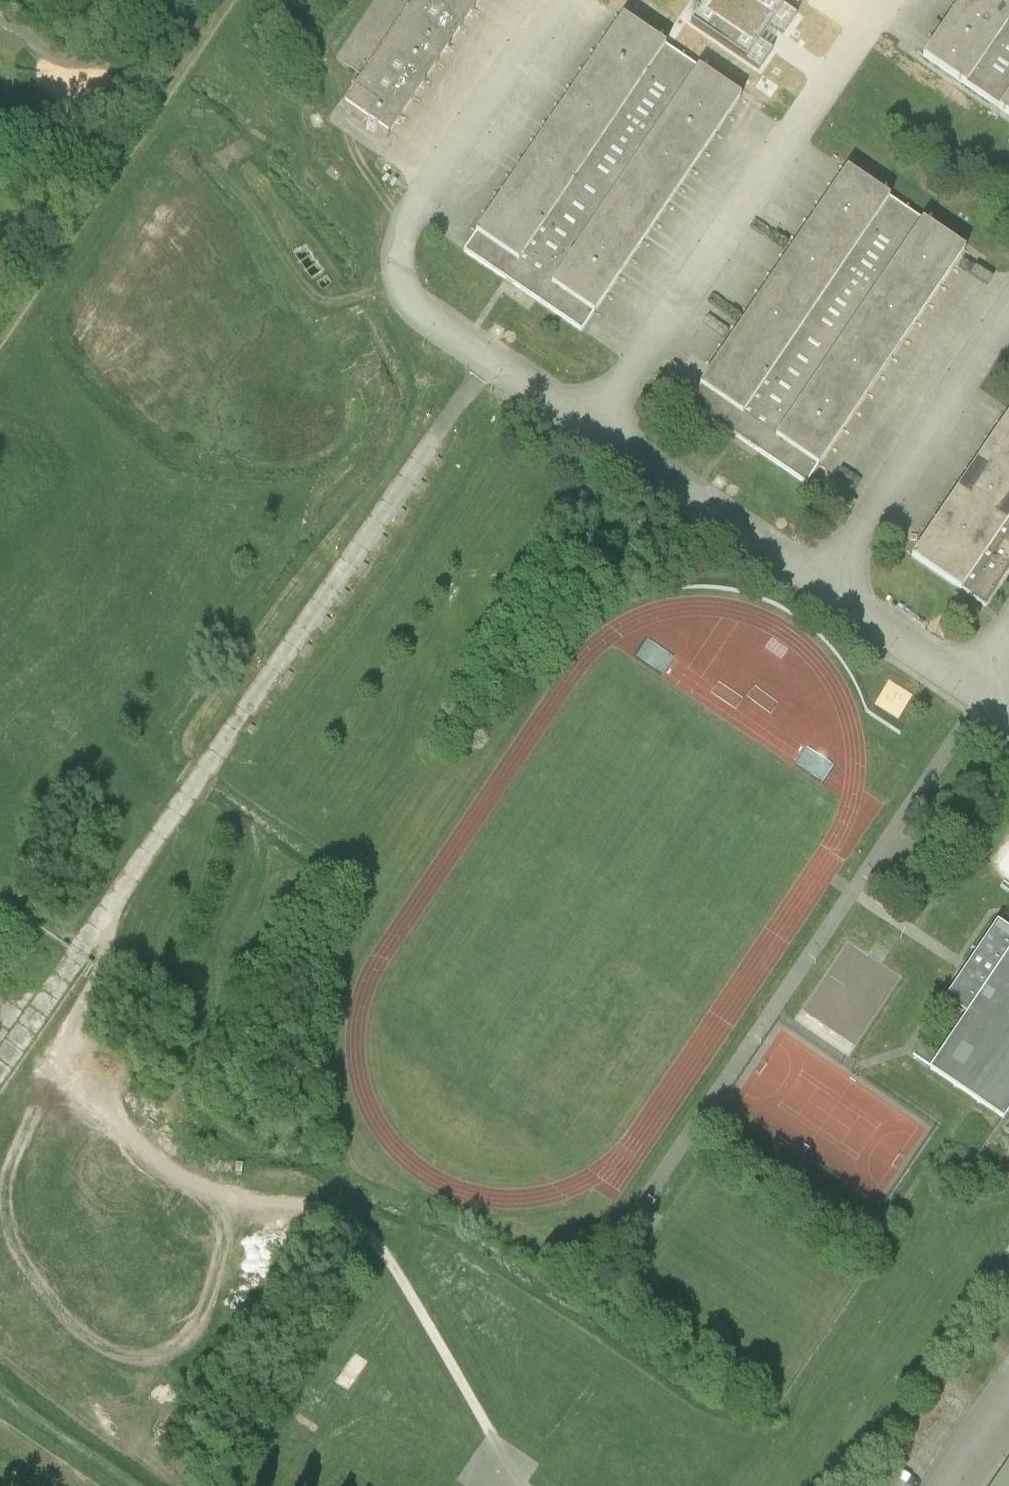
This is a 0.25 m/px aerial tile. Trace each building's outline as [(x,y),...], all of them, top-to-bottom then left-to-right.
[(340,99),(387,132),(479,0),(380,0),(337,62),(356,76),(340,99)] [(923,57),(1008,114),(1008,0),(961,0),(923,57)] [(624,15),(462,250),(580,331),(742,96),(624,15)] [(846,168),(687,403),(804,482),(963,246),(846,168)] [(910,554),(986,605),(1008,570),(1008,418),(1004,415),(910,554)] [(930,1071),(1008,1123),(1008,925),(996,917),(945,995),(969,1011),(930,1071)] [(990,1485),(1008,1485),(1008,1458),(990,1485)]
